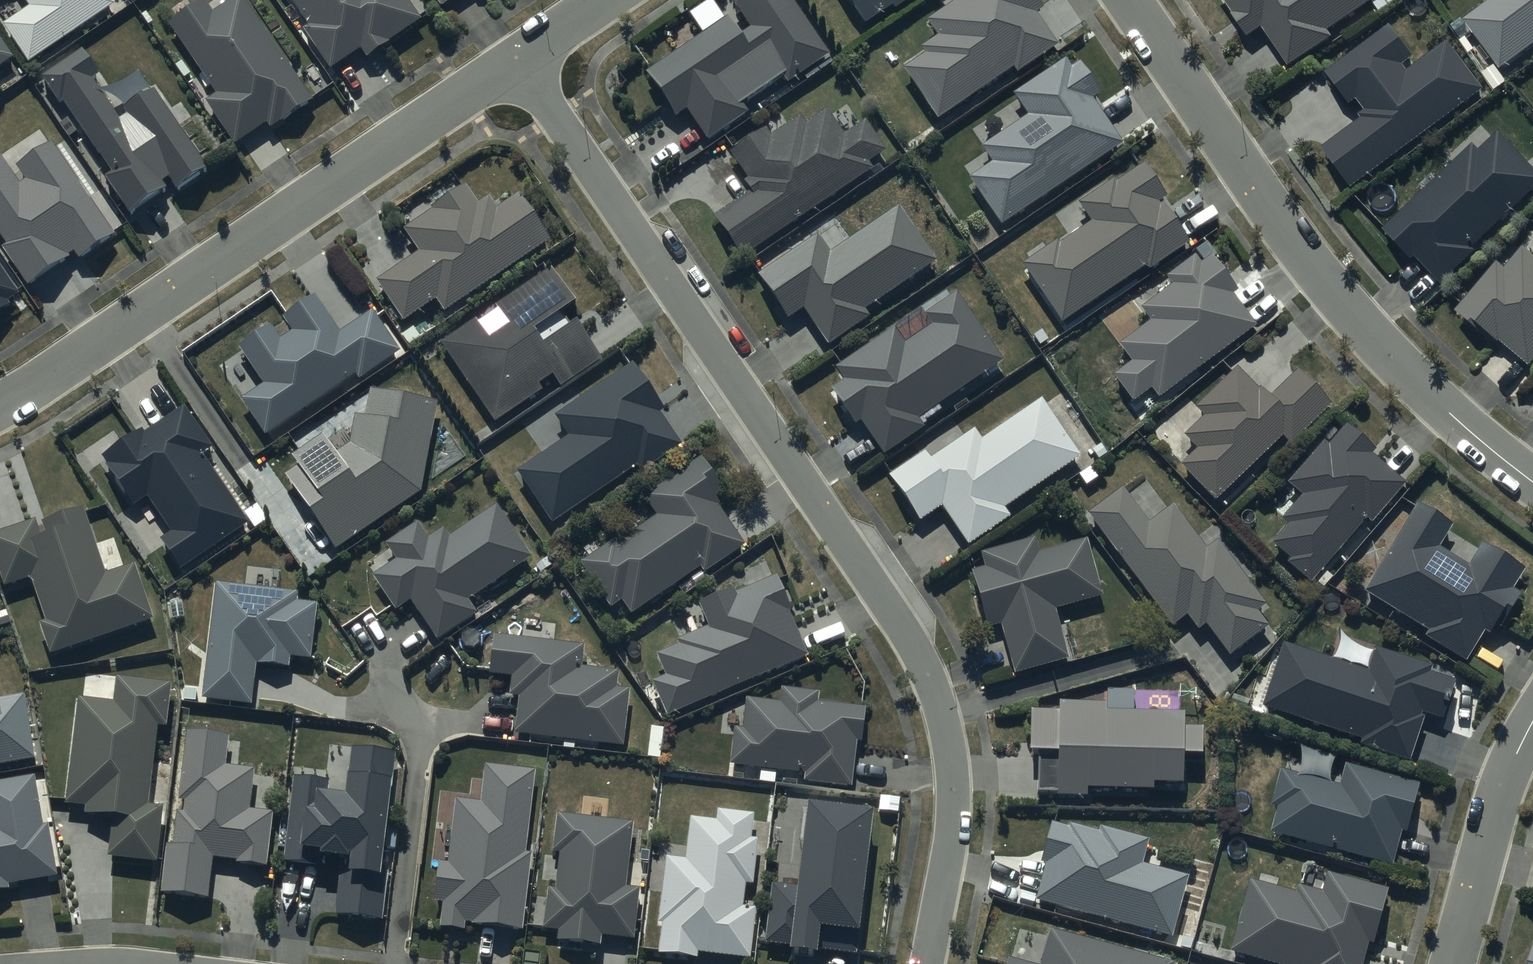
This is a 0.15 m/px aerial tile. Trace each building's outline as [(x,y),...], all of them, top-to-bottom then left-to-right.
[(27,6),(2,23),(29,62),(114,5),(111,0),(23,0),(27,6)] [(216,93),(205,100),(235,145),(266,123),(270,128),(310,101),(242,0),(232,0),(214,12),(205,0),(169,24),(216,93)] [(307,24),(300,29),(328,70),(359,49),(364,57),(420,20),(406,0),(291,0),(307,24)] [(739,11),(647,73),(674,117),(686,109),(706,141),(749,114),(742,103),(782,77),(786,83),(828,57),(792,0),(741,0),(735,4),(739,11)] [(866,24),(893,7),(895,10),(909,0),(850,0),(866,24)] [(1036,0),(957,0),(926,21),(937,37),(920,48),(924,55),(904,69),(938,120),(1014,69),(1017,74),(1058,46),(1036,14),(1042,10),(1036,0)] [(1264,28),(1289,66),(1335,37),(1330,29),(1373,0),(1225,0),(1250,37),(1264,28)] [(1465,20),(1503,69),(1532,46),(1532,0),(1490,0),(1465,20)] [(1325,146),(1352,187),(1486,89),(1451,42),(1411,71),(1405,63),(1416,55),(1394,25),(1328,73),(1351,104),(1359,98),(1367,109),(1360,114),(1363,118),(1325,146)] [(13,59),(0,39),(0,67),(13,59)] [(112,173),(106,178),(131,214),(166,190),(162,183),(168,179),(174,188),(205,166),(153,89),(115,114),(92,80),(99,76),(82,51),(42,79),(58,103),(63,99),(112,173)] [(1072,70),(1066,61),(1014,94),(1028,117),(982,145),(993,163),(968,178),(1001,227),(1122,145),(1092,100),(1101,94),(1081,64),(1072,70)] [(741,258),(871,168),(868,163),(886,150),(865,119),(844,133),(827,109),(804,124),(799,116),(770,136),(765,129),(731,153),(748,179),(743,183),(750,193),(713,218),(741,258)] [(1385,230),(1413,259),(1417,255),(1443,282),(1477,250),(1474,247),(1532,191),(1532,166),(1500,131),(1480,149),(1476,145),(1385,230)] [(6,244),(1,248),(26,285),(68,257),(67,256),(74,251),(79,258),(114,234),(52,142),(16,166),(26,180),(19,184),(0,156),(0,236),(6,244)] [(1058,241),(1022,265),(1061,323),(1145,266),(1148,271),(1191,243),(1162,201),(1166,198),(1144,165),(1117,183),(1115,180),(1079,205),(1091,223),(1060,244),(1058,241)] [(419,253),(376,281),(403,321),(435,300),(444,313),(551,241),(518,193),(496,208),(488,196),(478,203),(466,185),(430,209),(431,211),(403,229),(419,253)] [(819,235),(758,274),(787,321),(806,309),(827,344),(870,318),(864,308),(936,262),(901,207),(830,252),(819,235)] [(1532,365),(1532,253),(1525,246),(1506,269),(1497,262),(1457,311),(1478,327),(1480,325),(1532,366),(1532,365)] [(1130,360),(1112,374),(1132,403),(1151,390),(1158,399),(1256,326),(1233,296),(1238,293),(1211,257),(1201,264),(1195,255),(1167,276),(1174,285),(1142,309),(1150,320),(1118,344),(1130,360)] [(10,305),(7,301),(18,294),(0,268),(0,312),(10,305)] [(476,320),(440,344),(493,423),(543,389),(539,384),(552,376),(559,386),(601,358),(576,321),(569,326),(561,313),(573,304),(550,269),(496,306),(509,326),(489,339),(476,320)] [(904,343),(894,328),(834,368),(842,380),(831,388),(856,425),(861,422),(883,455),(924,428),(918,420),(1003,363),(957,293),(924,316),(931,325),(904,343)] [(263,384),(240,400),(265,436),(354,375),(358,379),(398,352),(370,312),(339,333),(313,295),(281,317),(292,332),(279,341),(269,325),(237,347),(263,384)] [(665,408),(632,360),(556,412),(570,433),(518,469),(553,520),(637,463),(642,471),(683,443),(661,411),(665,408)] [(1197,448),(1179,465),(1216,500),(1282,436),(1290,444),(1331,406),(1297,371),(1270,397),(1261,388),(1258,391),(1236,368),(1196,407),(1205,416),(1185,436),(1197,448)] [(299,465),(285,474),(334,550),(420,493),(438,402),(371,391),(366,417),(353,415),(348,445),(335,453),(323,434),(292,455),(299,465)] [(923,452),(888,476),(920,521),(941,507),(968,546),(1011,517),(1004,507),(1078,455),(1040,400),(982,440),(974,429),(929,460),(923,452)] [(107,462),(103,465),(132,507),(147,497),(169,531),(159,538),(180,569),(248,524),(202,456),(212,450),(183,407),(145,433),(142,428),(102,455),(107,462)] [(1288,523),(1271,543),(1290,559),(1286,563),(1312,584),(1365,521),(1371,526),(1405,485),(1370,455),(1375,450),(1346,425),(1329,446),(1323,442),(1289,483),(1304,495),(1283,519),(1288,523)] [(615,541),(581,563),(610,608),(622,601),(630,614),(699,568),(703,574),(744,547),(712,497),(721,491),(699,458),(643,496),(657,517),(617,543),(615,541)] [(1123,490),(1090,514),(1172,625),(1188,614),(1200,631),(1208,625),(1230,656),(1269,628),(1257,612),(1267,604),(1220,541),(1209,550),(1175,504),(1148,524),(1123,490)] [(1419,504),(1364,592),(1427,631),(1424,636),(1465,662),(1484,632),(1495,640),(1523,595),(1511,589),(1522,569),(1482,544),(1479,550),(1449,531),(1453,525),(1419,504)] [(0,529),(0,573),(4,584),(30,576),(44,618),(38,620),(49,653),(155,617),(136,560),(106,571),(83,505),(42,519),(46,531),(40,533),(35,517),(0,529)] [(396,560),(372,576),(396,611),(410,601),(437,640),(477,613),(467,599),(531,557),(497,506),(450,537),(444,529),(429,539),(417,521),(384,543),(396,560)] [(986,568),(971,572),(986,629),(1001,625),(1014,674),(1069,660),(1055,609),(1104,596),(1089,540),(1041,552),(1037,538),(982,553),(986,568)] [(665,676),(652,681),(667,716),(808,657),(788,611),(790,610),(776,577),(736,594),(734,587),(698,602),(708,627),(677,640),(679,645),(656,655),(665,676)] [(297,590),(214,582),(203,699),(250,704),(253,664),(288,667),(289,656),(312,658),(317,605),(295,603),(297,590)] [(12,623),(8,610),(0,613),(0,612),(0,627),(12,623)] [(583,645),(493,634),(488,674),(511,676),(509,697),(518,698),(514,734),(623,747),(629,691),(616,690),(618,672),(581,668),(583,645)] [(1369,671),(1282,643),(1261,707),(1362,740),(1360,746),(1410,762),(1425,715),(1442,721),(1455,682),(1427,673),(1430,666),(1376,648),(1369,671)] [(172,681),(115,674),(112,699),(78,695),(66,799),(87,801),(85,811),(112,814),(108,853),(157,859),(164,803),(150,801),(159,724),(167,725),(172,681)] [(743,727),(734,726),(730,764),(760,768),(759,780),(776,782),(777,770),(804,773),(803,782),(851,788),(856,742),(861,743),(865,707),(820,702),(821,692),(782,688),(781,702),(747,698),(743,727)] [(35,762),(26,696),(0,699),(0,767),(35,762)] [(1059,711),(1030,711),(1030,722),(1023,722),(1023,749),(1030,749),(1030,754),(1039,754),(1039,792),(1057,792),(1057,797),(1088,797),(1088,791),(1150,791),(1150,797),(1168,797),(1168,791),(1192,791),(1192,763),(1204,763),(1204,716),(1182,716),(1182,711),(1106,711),(1106,703),(1059,703),(1059,711)] [(229,734),(186,730),(179,800),(184,801),(183,812),(178,812),(175,846),(167,845),(163,893),(209,897),(213,858),(236,860),(235,863),(267,866),(272,812),(248,810),(252,770),(226,767),(229,734)] [(330,781),(292,777),(282,862),(316,866),(317,857),(347,861),(346,871),(339,870),(333,915),(382,921),(387,873),(379,873),(393,752),(350,747),(344,796),(328,794),(330,781)] [(1339,786),(1279,770),(1270,807),(1277,809),(1271,834),(1392,866),(1401,830),(1405,831),(1418,784),(1345,764),(1339,786)] [(449,863),(437,862),(433,901),(441,902),(439,928),(463,930),(463,922),(470,922),(470,925),(521,929),(528,854),(525,854),(533,771),(485,766),(481,801),(455,799),(449,863)] [(13,891),(12,885),(58,877),(49,825),(42,826),(34,778),(0,784),(0,893),(13,891)] [(871,811),(806,803),(798,888),(770,885),(764,944),(790,947),(789,952),(817,955),(817,950),(856,954),(871,811)] [(685,859),(664,857),(656,924),(661,925),(658,954),(695,959),(696,954),(748,960),(754,910),(744,909),(747,884),(753,885),(758,841),(751,840),(754,814),(716,810),(715,820),(690,817),(685,859)] [(633,823),(556,814),(551,852),(560,853),(556,889),(546,887),(541,930),(558,931),(557,941),(602,946),(603,937),(634,940),(639,889),(626,887),(633,823)] [(1043,864),(1034,900),(1173,936),(1188,877),(1142,865),(1149,841),(1100,828),(1099,831),(1070,823),(1069,828),(1051,823),(1041,863),(1043,864)] [(1230,952),(1277,963),(1363,963),(1368,942),(1373,944),(1387,890),(1328,874),(1323,894),(1298,887),(1296,893),(1249,881),(1230,952)] [(1050,930),(1040,963),(1173,963),(1050,930)]
